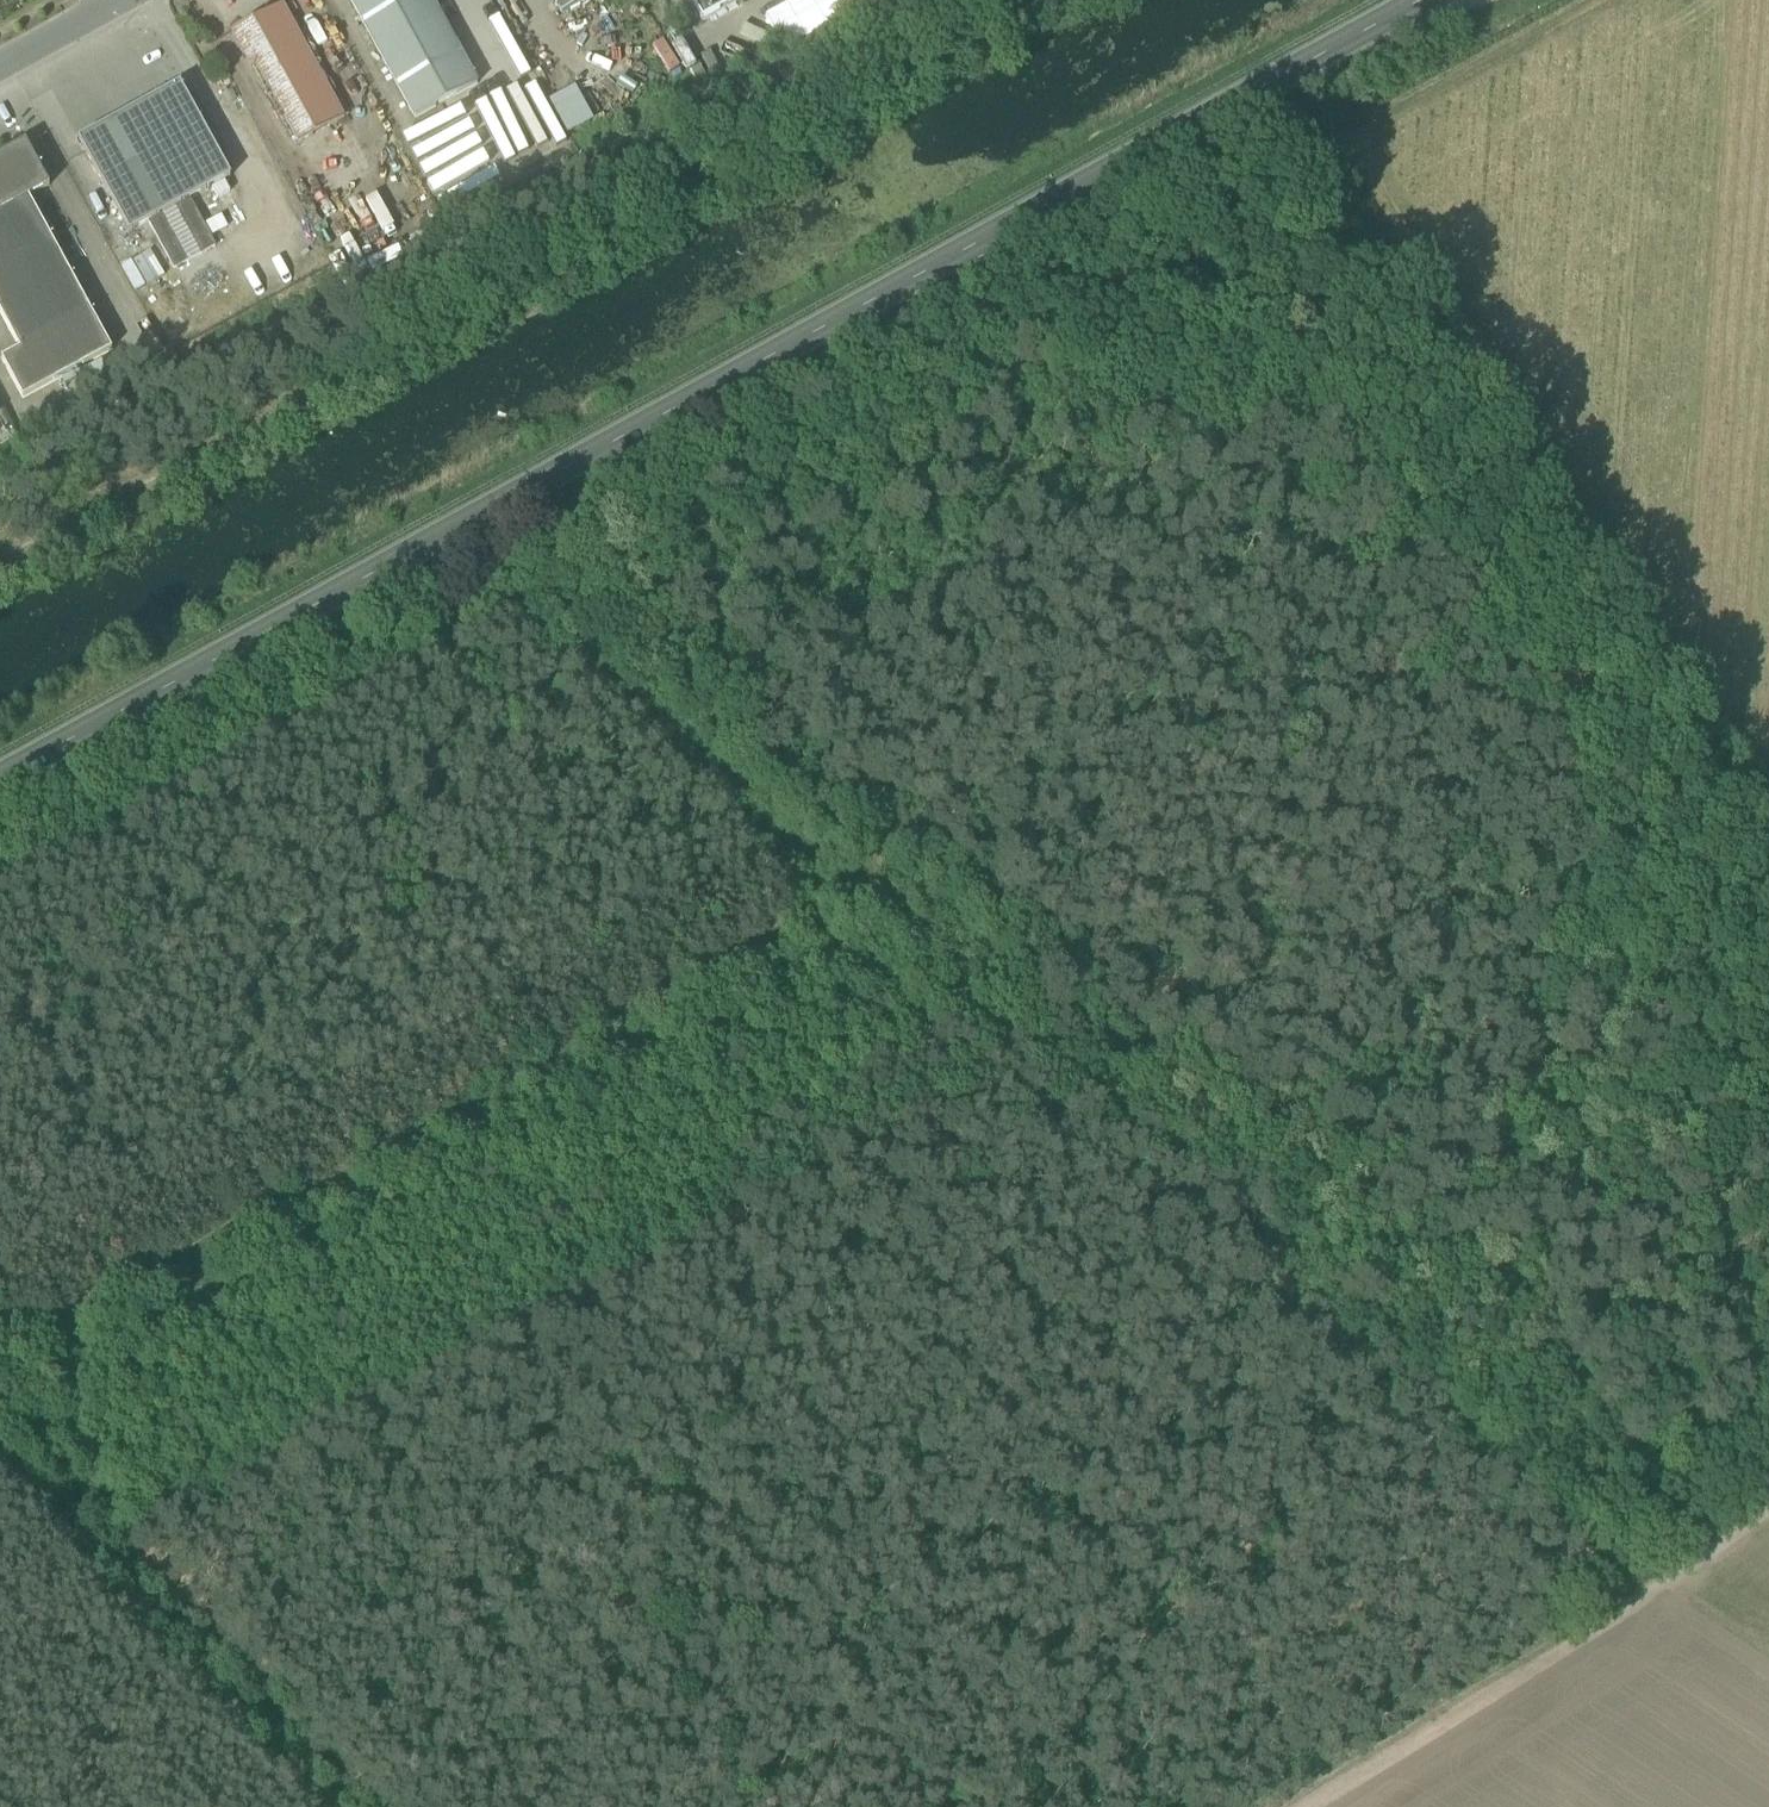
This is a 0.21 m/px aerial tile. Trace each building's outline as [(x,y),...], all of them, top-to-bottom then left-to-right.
[(415,119),(478,85),(432,0),(351,0),(415,119)] [(563,14),(589,0),(555,0),(563,14)] [(738,0),(693,0),(703,19),(738,0)] [(345,118),(282,4),(252,20),(252,19),(231,30),(250,66),(256,63),(300,143),(345,118)] [(180,84),(80,139),(79,140),(130,233),(231,177),(180,84)] [(569,85),(545,102),(567,135),(591,118),(569,85)] [(2,155),(0,156),(0,312),(20,348),(1,358),(23,397),(112,349),(29,198),(50,186),(26,142),(2,155)]
